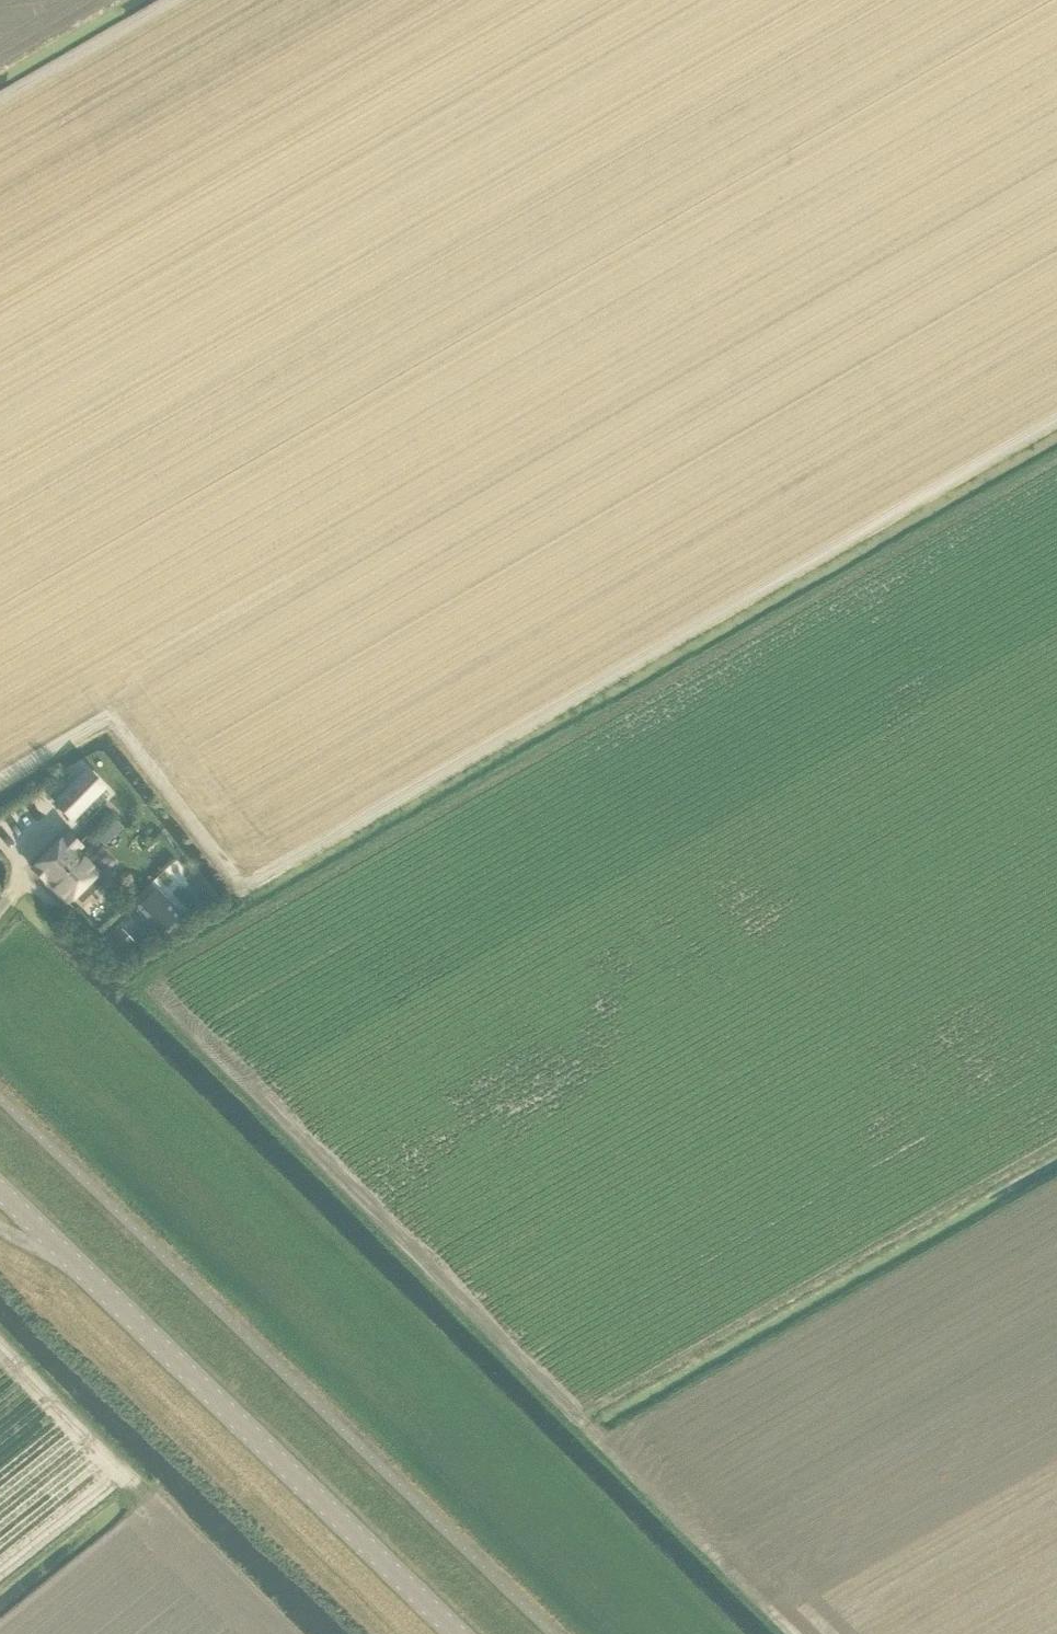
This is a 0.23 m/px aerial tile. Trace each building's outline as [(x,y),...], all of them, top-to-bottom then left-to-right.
[(105,787),(88,769),(55,802),(72,819),(78,813),(86,821),(106,801),(98,793),(105,787)] [(113,816),(95,835),(104,844),(123,826),(113,816)] [(67,830),(39,860),(31,868),(67,902),(75,894),(83,901),(98,884),(91,877),(98,870),(78,850),(84,844),(67,830)] [(156,888),(135,908),(146,919),(149,916),(164,932),(169,927),(170,929),(185,918),(156,888)] [(108,943),(101,949),(113,961),(118,957),(124,963),(139,948),(125,932),(111,946),(108,943)]
